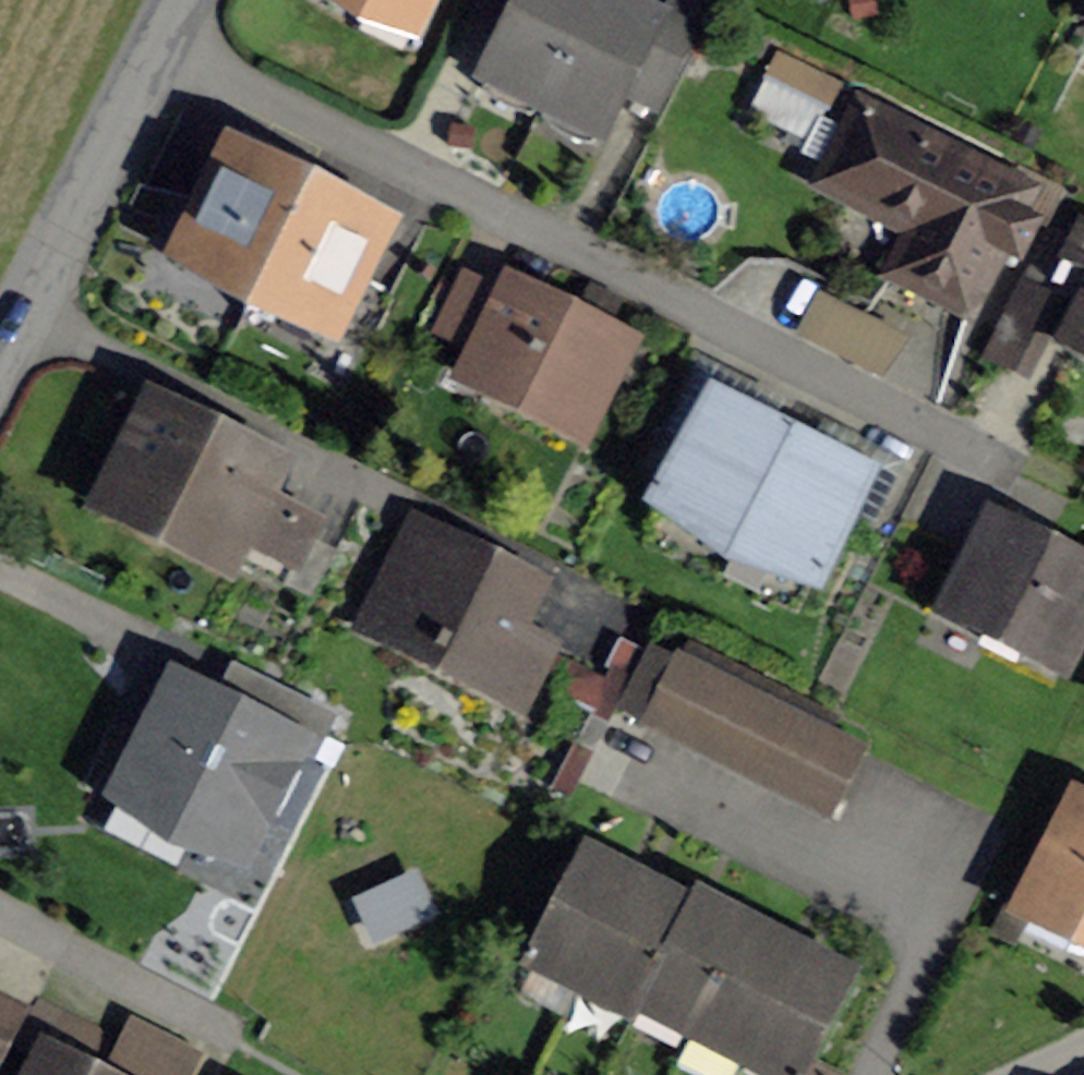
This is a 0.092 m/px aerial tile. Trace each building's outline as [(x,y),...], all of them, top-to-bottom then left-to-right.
[(423,0),(344,0),(369,12),(375,0),(413,20),(423,0)] [(543,107),(596,0),(516,0),(521,2),(483,77),(543,107)] [(616,0),(596,0),(543,107),(603,136),(640,63),(675,80),(705,21),(669,2),(659,22),(616,0)] [(809,143),(803,155),(923,217),(894,275),(967,313),(1026,195),(860,111),(849,134),(821,120),(838,86),(779,55),(749,112),(809,143)] [(233,155),(183,254),(257,291),(307,192),(233,155)] [(307,192),(257,291),(331,328),(380,229),(307,192)] [(1057,280),(1083,294),(1083,226),(1057,280)] [(481,350),(474,363),(518,385),(512,397),(581,431),(622,348),(535,304),(530,314),(464,281),(440,330),(481,350)] [(1021,293),(992,352),(1021,366),(1050,307),(1021,293)] [(661,503),(738,542),(791,437),(714,398),(661,503)] [(157,413),(113,501),(282,584),(311,528),(254,499),(269,469),(157,413)] [(869,476),(791,437),(738,542),(816,581),(869,476)] [(950,611),(1060,668),(1083,620),(1083,569),(993,523),(950,611)] [(383,590),(417,607),(403,636),(491,680),(535,592),(413,531),(383,590)] [(649,724),(678,739),(710,675),(679,659),(646,724),(649,724)] [(740,689),(710,675),(678,739),(707,754),(740,689)] [(238,860),(294,748),(176,689),(127,786),(170,807),(194,838),(238,860)] [(707,754),(736,768),(769,704),(740,689),(707,754)] [(736,768),(766,783),(798,719),(769,704),(736,768)] [(828,734),(798,719),(766,783),(795,798),(828,734)] [(861,751),(828,734),(795,798),(828,816),(861,751)] [(1031,905),(1083,932),(1083,810),(1080,808),(1031,905)] [(579,987),(581,988),(635,881),(583,855),(582,849),(524,964),(528,962),(535,965),(519,995),(564,1017),(579,987)] [(423,876),(356,899),(371,943),(438,921),(423,876)] [(687,908),(635,881),(581,988),(633,1015),(687,908)] [(694,895),(687,908),(633,1015),(633,1020),(640,1007),(692,1033),(746,926),(694,900),(694,895)] [(800,953),(746,926),(692,1033),(746,1060),(800,953)] [(852,980),(800,953),(746,1060),(774,1074),(807,1074),(856,977),(852,980)] [(23,1019),(0,1007),(0,1065),(23,1019)] [(43,1063),(38,1074),(66,1074),(43,1063)]
